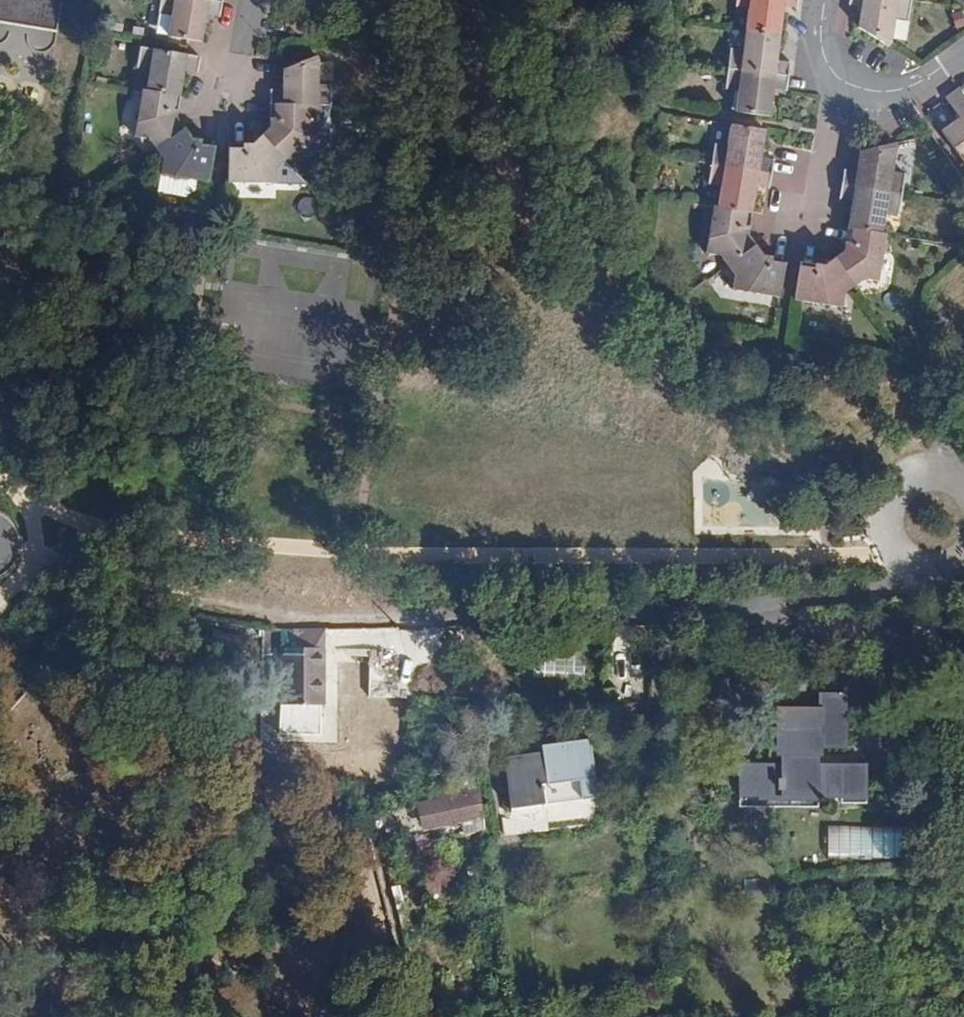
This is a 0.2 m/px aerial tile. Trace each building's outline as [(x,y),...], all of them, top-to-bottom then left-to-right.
[(57,30),(62,0),(0,0),(0,21),(57,30)] [(167,36),(203,42),(207,14),(219,16),(220,16),(222,3),(205,0),(161,0),(159,12),(172,15),(167,36)] [(735,6),(736,6),(736,5),(749,7),(746,29),(781,34),(785,6),(785,5),(797,7),(798,0),(736,0),(735,6)] [(849,3),(849,4),(862,6),(859,28),(889,47),(892,42),(896,18),(908,20),(911,0),(850,0),(849,3)] [(781,34),(746,29),(744,51),(731,49),(730,49),(728,69),(789,76),(791,63),(790,63),(778,61),(781,34)] [(146,90),(181,96),(186,69),(198,71),(201,57),(140,47),(137,67),(150,69),(146,90)] [(309,105),(331,105),(332,84),(319,85),(319,59),(316,55),(284,68),(284,90),(272,90),(271,90),(271,104),(309,105)] [(739,89),(736,112),(770,116),(774,89),(775,87),(787,89),(789,76),(728,69),(726,88),(726,87),(739,89)] [(949,102),(960,117),(941,131),(963,162),(963,96),(959,89),(958,89),(946,97),(946,98),(949,102)] [(157,149),(184,129),(184,128),(177,119),(178,119),(181,96),(146,90),(142,90),(135,136),(149,138),(157,149)] [(261,136),(285,160),(294,152),(308,152),(309,105),(271,104),(270,127),(261,136)] [(715,144),(711,164),(772,174),(774,160),(761,158),(766,130),(731,124),(728,146),(715,145),(715,144)] [(160,172),(209,181),(215,143),(192,139),(184,129),(157,149),(164,158),(160,172)] [(276,169),(285,160),(261,136),(253,144),(229,144),(228,182),(276,183),(276,169)] [(844,171),(842,184),(902,194),(905,173),(893,171),(897,147),(896,143),(862,151),(857,172),(844,171)] [(717,207),(752,213),(757,186),(757,183),(770,186),(772,174),(711,164),(708,183),(709,183),(709,182),(721,184),(717,207)] [(853,199),(849,228),(872,232),(883,233),(886,211),(899,213),(902,194),(842,184),(840,197),(853,199)] [(728,265),(756,246),(749,236),(749,235),(752,213),(717,207),(714,206),(706,253),(720,255),(727,264),(728,265)] [(835,258),(854,286),(864,278),(879,281),(886,234),(883,233),(872,232),(849,228),(848,230),(845,250),(835,257),(835,258)] [(733,289),(780,297),(786,259),(772,257),(763,255),(756,246),(728,265),(735,275),(733,289)] [(801,262),(795,300),(842,307),(844,293),(854,286),(835,258),(835,257),(824,264),(801,262)] [(335,648),(369,645),(367,625),(333,628),(335,648)] [(586,673),(585,636),(520,638),(522,675),(586,673)] [(279,640),(281,709),(304,708),(319,708),(322,708),(320,639),(279,640)] [(836,747),(836,693),(816,692),(816,710),(775,711),(775,736),(775,752),(779,752),(779,764),(737,764),(737,795),(863,796),(863,764),(814,764),(813,752),(817,752),(816,746),(836,747)] [(319,724),(319,708),(304,708),(304,725),(319,724)] [(540,808),(595,800),(586,741),(540,749),(541,758),(503,764),(511,816),(519,821),(532,819),(540,812),(540,808)] [(269,774),(310,784),(316,758),(276,748),(269,774)] [(484,824),(480,794),(433,801),(437,831),(484,824)]
